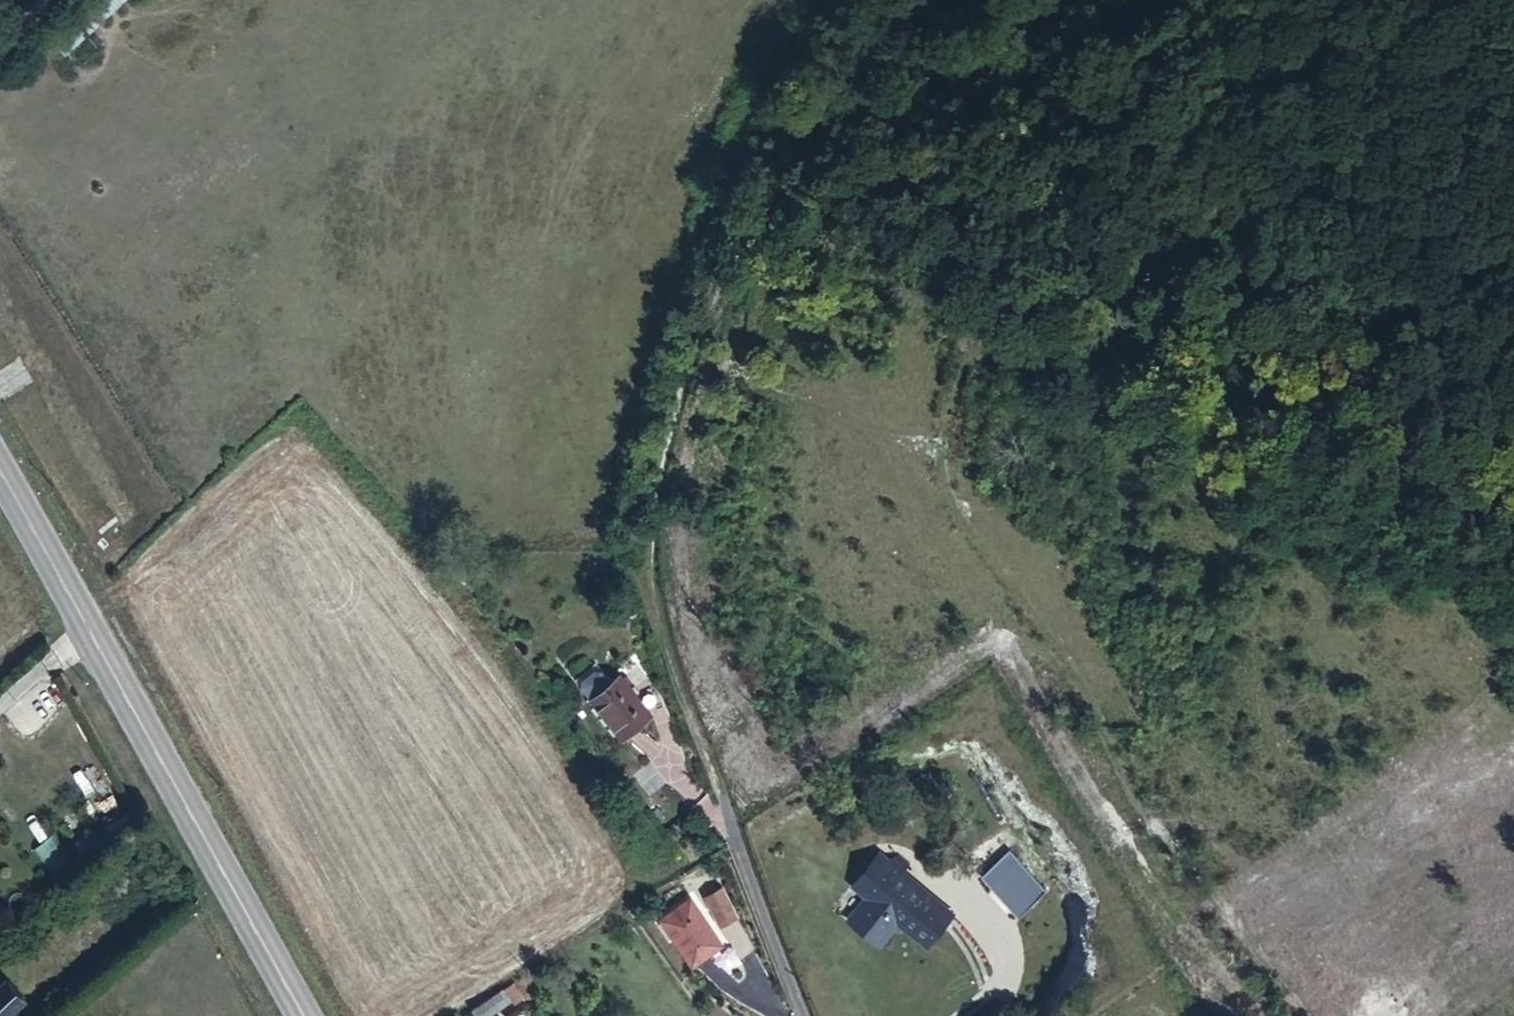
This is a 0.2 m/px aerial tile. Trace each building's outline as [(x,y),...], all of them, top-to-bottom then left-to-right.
[(585,694),(632,747),(660,723),(623,681),(614,689),(603,677),(597,677),(585,687),(585,694)] [(32,852),(53,873),(71,855),(49,834),(32,852)] [(879,852),(854,885),(872,899),(858,917),(881,937),(896,917),(933,948),(960,920),(879,852)] [(719,929),(740,918),(723,887),(703,898),(719,929)] [(688,975),(720,955),(692,907),(660,925),(688,975)] [(881,937),(858,917),(851,924),(875,944),(881,937)] [(27,1002),(6,977),(0,982),(0,1015),(11,1015),(27,1002)] [(471,1005),(476,1015),(484,1015),(523,1001),(517,987),(471,1005)]
